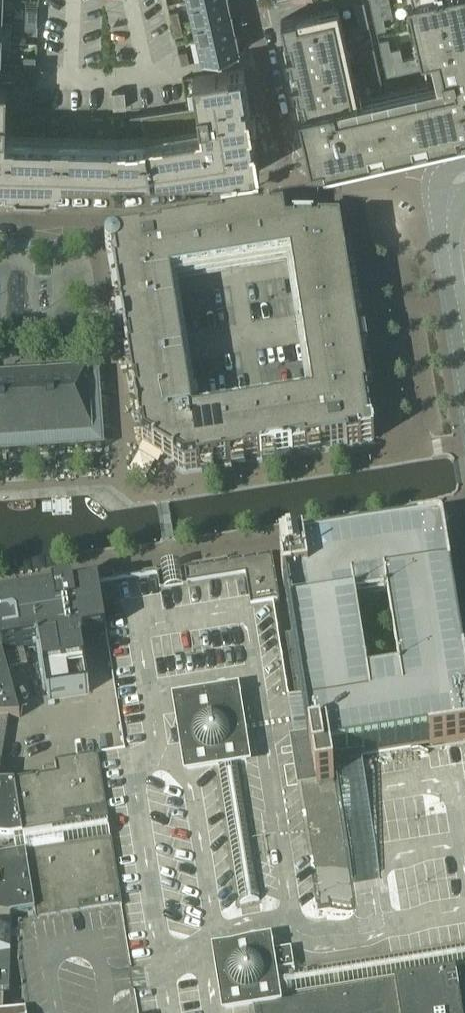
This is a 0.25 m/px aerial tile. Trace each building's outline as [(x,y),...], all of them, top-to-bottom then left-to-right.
[(3,0),(0,0),(0,18),(12,19),(12,18),(2,18),(3,0)] [(194,19),(231,10),(229,0),(189,0),(194,19)] [(312,163),(324,160),(325,166),(464,135),(464,0),(410,0),(422,54),(404,58),(401,46),(392,48),(389,37),(379,39),(387,74),(425,66),(428,81),(359,96),(339,6),(282,19),(284,26),(281,27),(282,28),(284,27),(290,53),(287,53),(288,56),(290,56),(296,81),(294,82),(294,84),(297,84),(302,109),(300,110),(312,163)] [(355,2),(360,27),(370,25),(365,0),(355,2)] [(377,30),(387,28),(384,16),(394,14),(390,0),(371,0),(377,30)] [(26,19),(38,20),(38,8),(26,8),(26,19)] [(171,11),(173,23),(181,21),(179,9),(171,11)] [(194,19),(198,39),(236,30),(232,14),(232,12),(231,10),(194,19)] [(0,18),(0,40),(11,40),(12,19),(0,18)] [(38,20),(26,19),(26,28),(38,28),(38,20)] [(173,23),(176,35),(184,33),(181,21),(173,23)] [(198,39),(203,59),(240,51),(237,34),(236,32),(236,30),(198,39)] [(1,41),(11,42),(11,40),(0,40),(0,61),(1,61),(1,41)] [(365,48),(373,84),(383,81),(375,46),(365,48)] [(180,51),(182,63),(190,61),(187,49),(180,51)] [(36,84),(36,63),(24,62),(24,83),(36,84)] [(46,188),(61,189),(76,189),(89,189),(91,190),(104,190),(118,190),(129,189),(144,188),(155,187),(163,186),(212,178),(234,175),(248,173),(246,161),(258,159),(253,127),(248,127),(246,112),(251,111),(244,68),(193,76),(198,104),(187,106),(149,112),(131,115),(131,124),(143,122),(145,132),(146,138),(120,140),(62,139),(6,137),(6,131),(7,113),(7,112),(8,84),(0,84),(0,187),(3,187),(18,188),(31,188),(33,188),(46,188)] [(127,106),(126,90),(113,91),(114,108),(127,107),(127,106)] [(34,114),(22,114),(22,122),(34,122),(34,114)] [(46,123),(46,115),(34,114),(34,122),(46,123)] [(79,123),(91,124),(92,116),(80,115),(79,123)] [(104,116),(92,116),(91,124),(103,124),(104,116)] [(348,275),(345,256),(343,250),(342,239),(332,241),(330,229),(289,228),(286,213),(284,213),(283,214),(270,216),(268,216),(256,218),(255,218),(238,221),(225,223),(207,226),(194,228),(176,231),(163,233),(110,241),(110,243),(109,244),(108,245),(107,246),(107,247),(106,248),(106,250),(106,251),(106,252),(106,253),(107,254),(108,255),(109,256),(110,257),(111,258),(112,258),(115,274),(117,286),(117,289),(119,302),(122,318),(124,330),(129,359),(131,371),(131,375),(133,388),(138,416),(140,429),(142,445),(185,471),(201,468),(213,466),(231,463),(244,461),(262,458),(275,456),(308,451),(321,449),(359,443),(374,441),(372,429),(366,390),(363,372),(362,364),(358,339),(357,335),(353,311),(351,298),(349,282),(348,275)] [(48,453),(105,449),(100,375),(87,375),(87,374),(49,377),(40,378),(40,377),(0,380),(0,456),(48,453)] [(281,560),(281,563),(283,576),(281,576),(284,595),(285,595),(292,637),(285,638),(295,700),(300,727),(292,728),(301,788),(316,785),(317,791),(335,788),(332,770),(332,768),(334,768),(362,763),(412,755),(464,747),(464,671),(464,669),(464,656),(463,650),(462,651),(461,648),(462,647),(463,638),(459,629),(458,629),(458,626),(459,626),(460,616),(456,607),(455,607),(454,604),(455,604),(456,594),(453,586),(451,586),(445,542),(448,537),(449,536),(449,535),(449,534),(449,533),(448,533),(448,532),(447,532),(447,531),(446,531),(445,531),(444,530),(443,529),(442,529),(442,528),(441,528),(440,528),(439,528),(438,528),(437,528),(436,528),(435,528),(435,529),(434,529),(434,530),(433,530),(428,536),(406,540),(403,540),(374,545),(372,545),(350,549),(349,549),(304,556),(304,555),(291,557),(291,559),(281,560)] [(14,784),(23,839),(24,839),(25,849),(27,858),(27,859),(26,859),(29,875),(20,876),(26,919),(26,920),(28,919),(27,919),(35,918),(37,926),(96,916),(122,912),(128,952),(135,997),(138,1012),(464,1012),(464,749),(420,756),(412,757),(351,767),(332,770),(335,788),(317,791),(316,785),(301,788),(292,728),(287,701),(272,607),(277,606),(277,607),(280,606),(279,604),(277,592),(277,590),(276,590),(275,577),(275,575),(274,575),(272,564),(272,563),(273,563),(272,561),(230,568),(185,575),(187,590),(174,592),(161,594),(159,579),(116,586),(98,589),(98,591),(98,592),(97,592),(97,594),(98,594),(101,615),(101,617),(103,617),(104,616),(106,631),(105,632),(104,632),(104,634),(105,634),(107,633),(108,638),(126,756),(79,763),(77,763),(77,764),(57,767),(43,769),(45,780),(14,784)] [(3,655),(25,651),(33,650),(40,649),(47,696),(48,700),(89,694),(83,655),(82,651),(85,650),(84,642),(106,638),(105,634),(104,634),(104,632),(105,632),(103,617),(101,617),(101,615),(98,594),(97,594),(97,592),(98,592),(98,591),(98,589),(98,588),(74,592),(74,591),(65,592),(64,592),(64,593),(58,594),(57,593),(56,593),(56,594),(52,594),(52,595),(0,603),(0,644),(3,655)] [(8,719),(20,719),(3,655),(0,644),(0,719),(8,719)] [(27,667),(23,652),(6,656),(10,671),(27,667)] [(295,700),(287,701),(292,728),(300,727),(295,700)] [(8,719),(0,719),(0,770),(8,719)] [(10,841),(21,839),(23,839),(14,784),(0,786),(0,840),(10,841)] [(26,919),(20,876),(29,875),(26,859),(0,863),(0,918),(10,919),(19,920),(26,919)] [(10,919),(0,918),(0,933),(1,933),(1,936),(9,935),(10,919)] [(9,935),(1,936),(1,933),(0,933),(0,956),(11,955),(11,945),(11,938),(9,938),(9,935)] [(11,955),(0,956),(0,994),(9,993),(11,955)]
